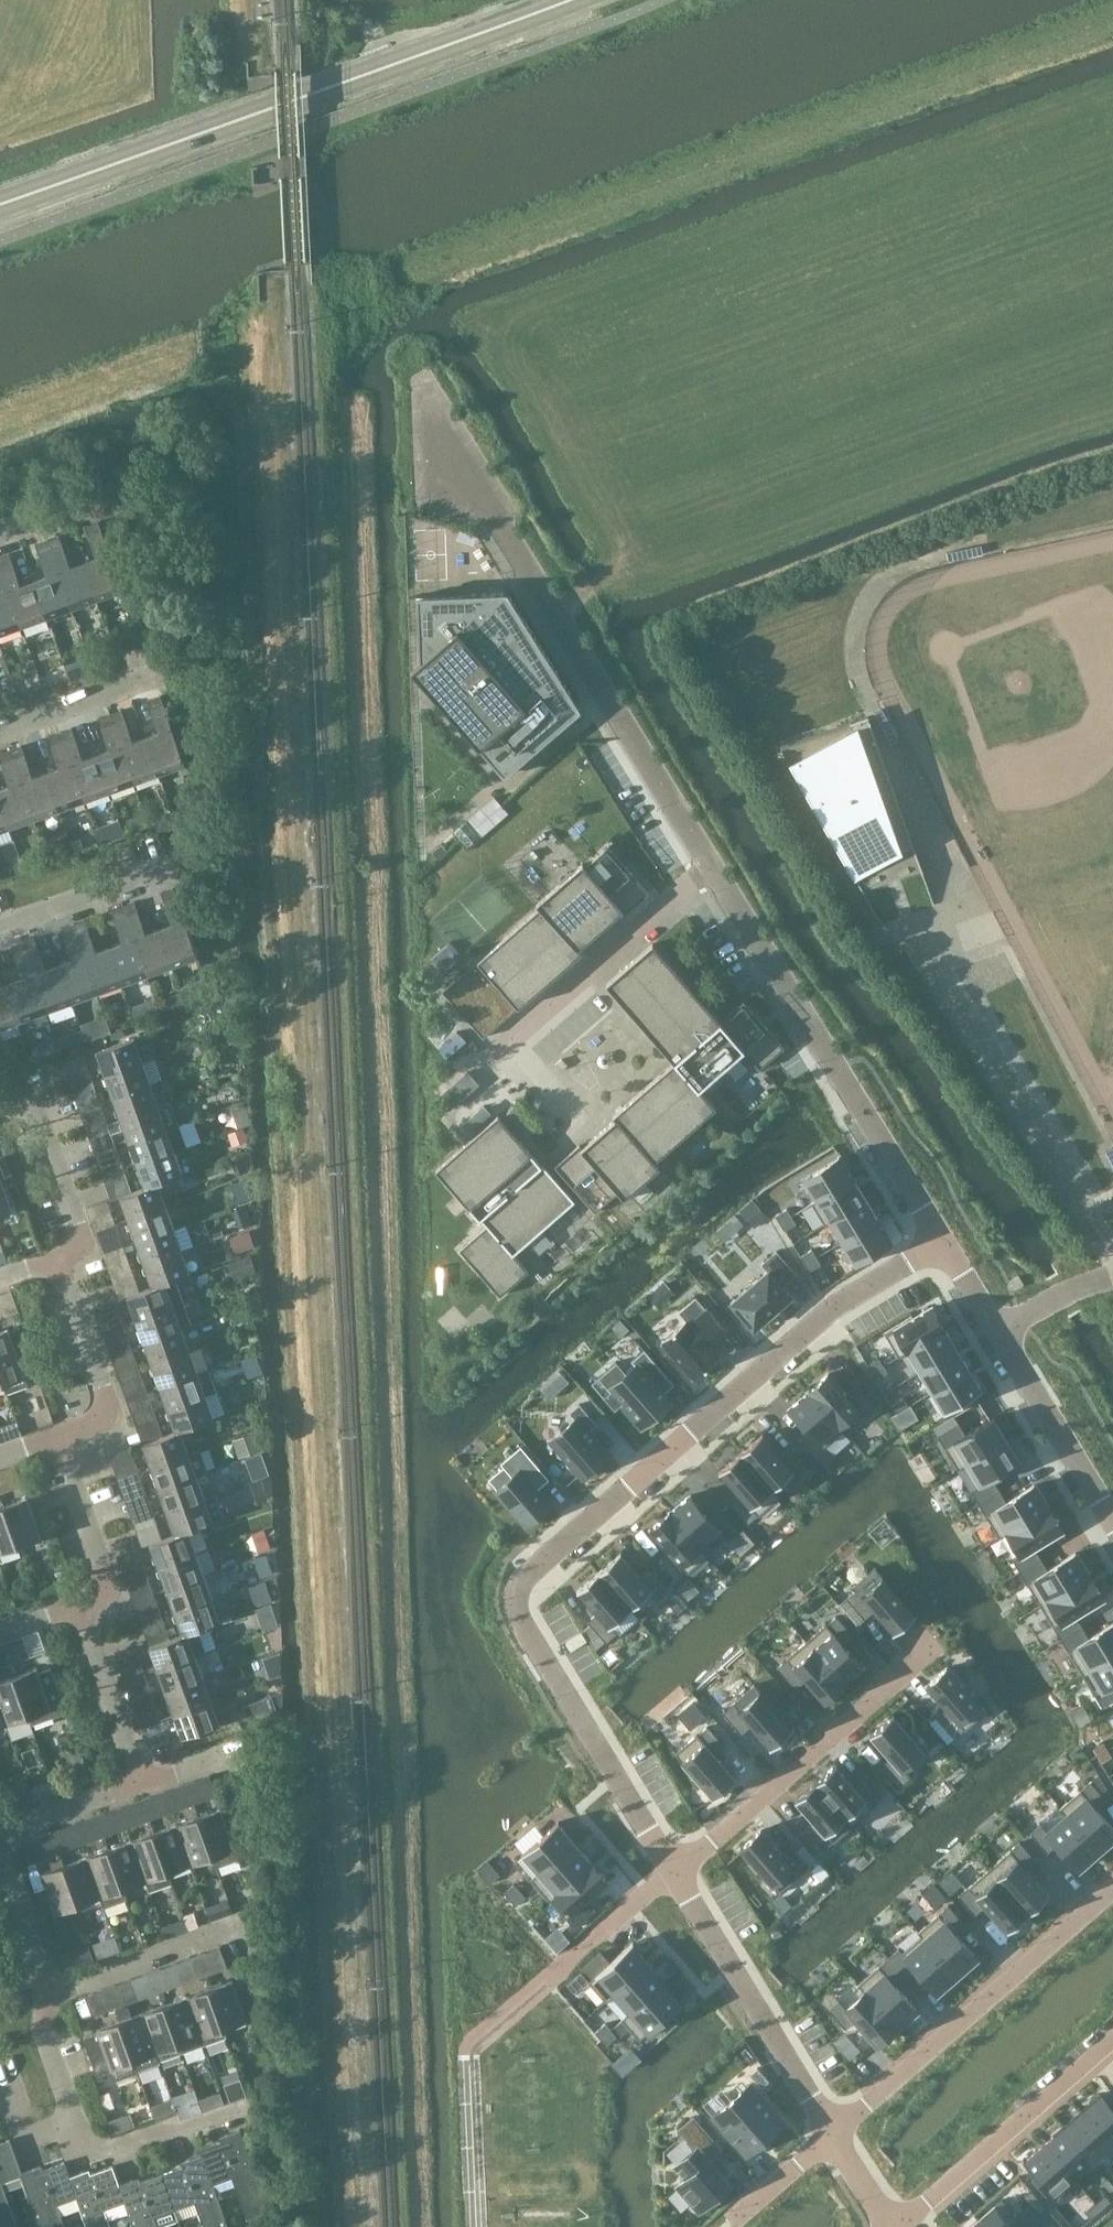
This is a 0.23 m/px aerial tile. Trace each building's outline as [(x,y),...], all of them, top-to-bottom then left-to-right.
[(97,558),(84,563),(97,600),(123,591),(98,521),(85,526),(97,558)] [(58,535),(47,539),(72,609),(97,600),(84,563),(70,568),(58,535)] [(47,618),(72,609),(47,539),(35,543),(47,576),(34,581),(47,618)] [(47,618),(34,581),(20,586),(8,553),(0,556),(0,566),(22,627),(47,618)] [(22,627),(0,566),(0,635),(22,627)] [(506,591),(416,594),(418,663),(410,668),(503,776),(579,709),(506,591)] [(10,680),(32,676),(25,632),(3,635),(10,680)] [(158,731),(145,736),(159,774),(185,764),(160,695),(147,700),(158,731)] [(121,709),(109,713),(134,782),(159,774),(145,736),(132,740),(121,709)] [(134,782),(109,713),(97,717),(108,749),(96,754),(109,791),(134,782)] [(867,716),(780,747),(862,892),(922,870),(867,716)] [(84,800),(109,791),(96,754),(83,758),(72,727),(59,731),(84,800)] [(58,767),(45,772),(58,809),(84,800),(59,731),(47,735),(58,767)] [(601,732),(592,738),(605,760),(614,755),(601,732)] [(21,744),(9,748),(33,818),(58,809),(45,772),(32,776),(21,744)] [(0,788),(0,802),(9,827),(33,818),(9,748),(0,751),(0,762),(8,785),(0,788)] [(621,781),(633,806),(644,801),(632,776),(621,781)] [(0,802),(0,830),(9,827),(0,802)] [(621,910),(624,914),(648,892),(626,866),(608,846),(584,866),(582,863),(536,903),(538,907),(477,960),(442,990),(483,1037),(517,1007),(581,951),(578,948),(621,910)] [(21,863),(13,866),(17,875),(24,872),(21,863)] [(172,923),(159,928),(172,964),(197,954),(172,886),(160,891),(172,923)] [(172,964),(159,928),(146,932),(134,900),(122,905),(147,973),(172,964)] [(121,941),(108,946),(122,982),(147,973),(122,905),(110,909),(121,941)] [(122,982),(108,946),(96,950),(84,918),(72,923),(97,991),(122,982)] [(71,959),(58,963),(72,1000),(97,991),(72,923),(60,927),(71,959)] [(33,936),(22,940),(47,1009),(72,1000),(58,963),(45,968),(33,936)] [(47,1009),(22,940),(10,944),(21,976),(8,981),(22,1018),(47,1009)] [(766,1027),(761,1020),(744,1001),(723,1018),(720,1021),(652,943),(606,983),(674,1061),(612,1115),(615,1118),(581,1147),(579,1144),(554,1165),(595,1212),(610,1198),(618,1191),(623,1197),(659,1166),(657,1163),(654,1160),(715,1106),(699,1088),(743,1050),(759,1068),(784,1047),(766,1027)] [(22,1018),(8,981),(0,984),(0,1026),(22,1018)] [(132,1016),(149,1006),(143,996),(126,1005),(132,1016)] [(81,1028),(58,1036),(63,1048),(86,1039),(81,1028)] [(133,1037),(94,1051),(103,1075),(142,1061),(133,1037)] [(142,1061),(103,1075),(111,1097),(150,1083),(142,1061)] [(78,1075),(84,1091),(94,1087),(89,1071),(78,1075)] [(73,1095),(84,1091),(78,1075),(67,1079),(73,1095)] [(150,1083),(111,1097),(119,1118),(119,1120),(158,1106),(150,1083)] [(185,1090),(169,1095),(174,1107),(189,1102),(185,1090)] [(119,1118),(107,1122),(110,1131),(110,1132),(122,1128),(127,1142),(166,1128),(178,1124),(170,1102),(158,1106),(119,1120),(119,1118)] [(105,1115),(94,1119),(100,1135),(110,1131),(107,1122),(105,1115)] [(470,1139),(463,1145),(435,1169),(479,1220),(481,1218),(486,1225),(459,1249),(499,1295),(528,1270),(513,1253),(574,1200),(542,1163),(540,1164),(520,1141),(497,1115),(470,1139)] [(94,1119),(84,1123),(86,1131),(89,1139),(100,1135),(94,1119)] [(166,1128),(127,1142),(135,1165),(174,1151),(186,1147),(178,1124),(166,1128)] [(174,1151),(135,1165),(144,1188),(157,1183),(183,1174),(174,1151)] [(840,1156),(803,1179),(815,1199),(852,1177),(840,1156)] [(100,1169),(102,1177),(124,1169),(121,1161),(100,1169)] [(852,1174),(867,1196),(876,1190),(861,1168),(852,1174)] [(127,1177),(124,1169),(102,1177),(105,1185),(127,1177)] [(11,1207),(0,1176),(0,1211),(11,1207)] [(815,1199),(810,1202),(824,1224),(829,1221),(866,1199),(852,1177),(815,1199)] [(144,1188),(119,1197),(127,1219),(165,1205),(157,1183),(144,1188)] [(866,1199),(829,1221),(840,1241),(877,1218),(866,1199)] [(165,1205),(127,1219),(135,1241),(174,1228),(165,1205)] [(786,1208),(774,1215),(779,1222),(790,1215),(786,1208)] [(113,1215),(102,1219),(107,1235),(118,1231),(116,1223),(113,1215)] [(790,1215),(779,1222),(783,1230),(795,1223),(790,1215)] [(877,1218),(840,1241),(853,1262),(890,1240),(877,1218)] [(102,1219),(90,1223),(93,1231),(96,1239),(107,1235),(102,1219)] [(217,1232),(221,1251),(248,1246),(245,1227),(217,1232)] [(174,1228),(135,1241),(143,1264),(182,1250),(174,1228)] [(811,1248),(799,1255),(804,1263),(815,1256),(811,1248)] [(182,1250),(143,1264),(151,1286),(174,1279),(190,1273),(182,1250)] [(795,1273),(775,1250),(760,1263),(766,1270),(730,1301),(738,1312),(735,1315),(746,1328),(750,1325),(753,1328),(791,1295),(782,1285),(795,1273)] [(228,1277),(249,1272),(245,1253),(224,1258),(228,1277)] [(815,1256),(804,1263),(808,1271),(820,1264),(815,1256)] [(129,1261),(118,1264),(123,1279),(134,1276),(131,1268),(129,1261)] [(118,1264),(107,1268),(110,1276),(113,1283),(123,1279),(118,1264)] [(151,1286),(126,1295),(127,1296),(135,1318),(182,1301),(174,1279),(151,1286)] [(705,1307),(695,1296),(678,1311),(685,1319),(660,1341),(692,1378),(719,1355),(708,1343),(725,1328),(706,1306),(705,1307)] [(182,1301),(135,1318),(143,1341),(180,1327),(191,1324),(182,1301)] [(930,1306),(885,1334),(898,1356),(907,1351),(944,1328),(930,1306)] [(120,1315),(109,1318),(115,1334),(126,1330),(123,1322),(120,1315)] [(109,1318),(98,1322),(101,1330),(104,1338),(115,1334),(109,1318)] [(180,1327),(143,1341),(151,1363),(188,1350),(180,1327)] [(0,1331),(0,1376),(2,1382),(24,1374),(8,1328),(0,1331)] [(944,1328),(907,1351),(919,1371),(956,1349),(944,1328)] [(668,1401),(662,1394),(652,1383),(665,1372),(643,1348),(630,1360),(632,1362),(624,1370),(616,1361),(597,1377),(610,1392),(613,1389),(624,1401),(621,1404),(640,1426),(668,1401)] [(956,1349),(919,1371),(932,1391),(969,1369),(956,1349)] [(188,1350),(151,1363),(159,1386),(197,1372),(188,1350)] [(878,1357),(866,1364),(871,1371),(882,1364),(878,1357)] [(136,1360),(125,1364),(131,1379),(141,1376),(139,1368),(136,1360)] [(125,1364),(115,1367),(118,1375),(120,1383),(131,1379),(125,1364)] [(882,1364),(871,1371),(875,1379),(887,1372),(882,1364)] [(197,1372),(159,1386),(167,1409),(205,1395),(216,1391),(208,1368),(197,1372)] [(969,1369),(932,1391),(943,1410),(942,1411),(943,1412),(982,1389),(982,1387),(980,1388),(969,1369)] [(828,1372),(808,1390),(842,1429),(861,1412),(864,1415),(875,1406),(857,1385),(847,1394),(828,1372)] [(808,1390),(788,1407),(807,1428),(797,1437),(815,1458),(826,1449),(823,1445),(842,1429),(808,1390)] [(205,1395),(167,1409),(175,1431),(179,1430),(213,1418),(205,1395)] [(902,1397),(891,1404),(895,1412),(907,1405),(902,1397)] [(575,1418),(550,1439),(582,1476),(608,1454),(587,1430),(596,1423),(579,1402),(568,1411),(575,1418)] [(152,1404),(141,1408),(147,1423),(158,1419),(155,1412),(152,1404)] [(907,1405),(895,1412),(900,1420),(912,1413),(907,1405)] [(141,1408),(131,1412),(133,1420),(136,1427),(147,1423),(141,1408)] [(957,1421),(936,1434),(957,1469),(966,1463),(1005,1438),(992,1416),(964,1433),(957,1421)] [(175,1431),(142,1443),(150,1466),(187,1452),(179,1430),(175,1431)] [(761,1433),(740,1452),(776,1492),(795,1475),(798,1478),(808,1469),(790,1448),(780,1456),(761,1435),(762,1434),(761,1433)] [(1005,1438),(966,1463),(973,1474),(979,1484),(970,1489),(977,1502),(998,1489),(991,1477),(1019,1461),(1005,1438)] [(513,1478),(497,1493),(528,1528),(553,1506),(539,1490),(550,1480),(521,1447),(502,1465),(513,1478)] [(187,1452),(150,1466),(158,1488),(196,1475),(205,1471),(197,1449),(187,1452)] [(740,1452),(718,1471),(719,1472),(720,1471),(739,1493),(728,1501),(747,1522),(757,1514),(779,1496),(776,1492),(740,1452)] [(135,1463),(125,1466),(131,1482),(141,1479),(138,1471),(135,1463)] [(125,1466),(115,1470),(118,1478),(121,1486),(131,1482),(125,1466)] [(196,1475),(158,1488),(166,1511),(204,1497),(196,1475)] [(998,1489),(977,1502),(999,1537),(1008,1531),(1047,1506),(1033,1484),(1005,1501),(998,1489)] [(204,1497),(166,1511),(174,1534),(187,1529),(212,1520),(220,1517),(212,1494),(204,1497)] [(688,1494),(669,1511),(706,1555),(725,1538),(725,1537),(735,1528),(717,1507),(707,1516),(688,1494)] [(27,1497),(3,1505),(17,1543),(40,1535),(27,1497)] [(0,1506),(0,1549),(17,1543),(3,1505),(0,1506)] [(1047,1506),(1008,1531),(1020,1552),(1011,1558),(1019,1570),(1040,1557),(1033,1545),(1060,1529),(1047,1506)] [(151,1508),(141,1511),(146,1527),(157,1523),(154,1516),(151,1508)] [(141,1511),(131,1515),(133,1523),(136,1530),(146,1527),(141,1511)] [(669,1511),(649,1529),(667,1550),(657,1559),(676,1580),(686,1571),(686,1572),(706,1555),(669,1511)] [(174,1534),(149,1543),(157,1565),(195,1552),(187,1529),(174,1534)] [(195,1552),(157,1565),(165,1588),(203,1574),(195,1552)] [(620,1552),(598,1571),(630,1607),(650,1590),(656,1597),(667,1588),(648,1567),(638,1575),(619,1554),(621,1553),(620,1552)] [(1040,1557),(1019,1570),(1039,1604),(1088,1574),(1074,1552),(1047,1569),(1040,1557)] [(142,1561),(132,1565),(137,1580),(148,1577),(145,1569),(142,1561)] [(132,1565),(121,1569),(124,1577),(126,1584),(137,1580),(132,1565)] [(855,1588),(845,1597),(863,1618),(873,1609),(892,1631),(891,1632),(892,1633),(916,1612),(915,1611),(914,1612),(883,1577),(874,1566),(852,1585),(855,1588)] [(598,1571),(576,1590),(577,1591),(578,1590),(597,1612),(587,1620),(605,1641),(616,1632),(610,1625),(630,1607),(598,1571)] [(203,1574),(165,1588),(173,1610),(211,1597),(203,1574)] [(1088,1574),(1039,1604),(1060,1638),(1081,1625),(1074,1613),(1102,1597),(1088,1574)] [(250,1584),(251,1601),(264,1601),(263,1583),(250,1584)] [(211,1597),(173,1610),(182,1633),(197,1628),(219,1620),(226,1617),(218,1594),(211,1597)] [(159,1607),(148,1611),(153,1626),(164,1623),(161,1615),(159,1607)] [(148,1611),(137,1614),(140,1622),(142,1630),(153,1626),(148,1611)] [(825,1623),(805,1640),(843,1683),(863,1666),(844,1645),(854,1636),(836,1615),(826,1624),(825,1623)] [(1060,1638),(1081,1672),(1112,1652),(1112,1621),(1088,1637),(1081,1625),(1060,1638)] [(182,1633),(148,1645),(156,1668),(193,1654),(205,1650),(197,1628),(182,1633)] [(0,1644),(0,1656),(13,1651),(9,1640),(2,1643),(0,1644)] [(786,1659),(776,1667),(794,1688),(804,1679),(823,1701),(843,1683),(805,1640),(785,1658),(786,1659)] [(0,1656),(0,1664),(1,1667),(9,1664),(17,1661),(13,1651),(0,1656)] [(1081,1672),(1101,1705),(1112,1698),(1112,1652),(1081,1672)] [(193,1654),(156,1668),(164,1690),(202,1677),(193,1654)] [(141,1665),(131,1669),(136,1684),(146,1680),(144,1673),(141,1665)] [(947,1666),(925,1685),(945,1707),(935,1716),(953,1737),(963,1728),(964,1729),(986,1710),(947,1666)] [(14,1675),(28,1714),(31,1724),(67,1711),(52,1667),(39,1671),(37,1667),(14,1675)] [(131,1669),(121,1672),(123,1680),(126,1687),(136,1684),(131,1669)] [(0,1680),(0,1706),(6,1722),(28,1714),(14,1675),(0,1680)] [(202,1677),(164,1690),(172,1713),(210,1699),(202,1677)] [(733,1703),(722,1712),(740,1733),(750,1724),(769,1746),(768,1747),(769,1748),(793,1727),(792,1726),(791,1727),(760,1692),(739,1710),(733,1703)] [(242,1704),(248,1720),(276,1710),(270,1694),(242,1704)] [(172,1713),(159,1717),(160,1718),(162,1726),(163,1728),(176,1723),(180,1736),(218,1723),(210,1699),(172,1713)] [(157,1710),(147,1714),(152,1730),(162,1726),(160,1718),(159,1717),(157,1710)] [(892,1713),(869,1734),(869,1735),(871,1734),(889,1756),(879,1765),(898,1785),(908,1776),(902,1769),(923,1751),(892,1715),(893,1714),(892,1713)] [(147,1714),(137,1717),(140,1725),(142,1733),(152,1730),(147,1714)] [(696,1733),(674,1752),(712,1795),(711,1796),(712,1797),(736,1777),(735,1776),(734,1777),(715,1755),(725,1746),(707,1725),(697,1734),(696,1733)] [(1102,1740),(1091,1747),(1095,1755),(1107,1748),(1102,1740)] [(1107,1748),(1095,1755),(1100,1763),(1112,1755),(1107,1748)] [(835,1763),(815,1781),(852,1824),(872,1807),(871,1806),(881,1797),(863,1777),(853,1785),(835,1765),(836,1764),(835,1763)] [(184,1782),(177,1785),(180,1796),(196,1791),(192,1779),(184,1782)] [(1060,1806),(1097,1849),(1112,1835),(1112,1828),(1096,1808),(1106,1799),(1089,1780),(1060,1806)] [(815,1781),(794,1799),(795,1800),(796,1800),(813,1820),(803,1829),(822,1850),(832,1841),(832,1842),(852,1824),(815,1781)] [(16,1791),(8,1793),(12,1806),(20,1803),(16,1791)] [(196,1791),(180,1796),(184,1807),(191,1804),(199,1802),(196,1791)] [(139,1798),(132,1801),(136,1812),(151,1806),(147,1796),(139,1798)] [(1040,1823),(1030,1832),(1046,1851),(1056,1843),(1077,1867),(1097,1849),(1060,1806),(1058,1807),(1057,1805),(1038,1821),(1040,1823)] [(151,1806),(136,1812),(140,1822),(147,1819),(155,1817),(151,1806)] [(220,1809),(197,1817),(210,1855),(214,1868),(238,1860),(220,1809)] [(95,1814),(87,1817),(91,1828),(106,1822),(102,1812),(95,1814)] [(188,1863),(210,1855),(197,1817),(174,1825),(188,1863)] [(557,1820),(520,1853),(521,1854),(522,1853),(538,1871),(530,1878),(531,1879),(574,1841),(557,1822),(558,1821),(557,1820)] [(106,1822),(91,1828),(95,1838),(102,1835),(110,1833),(106,1822)] [(166,1870),(188,1863),(174,1825),(152,1833),(166,1870)] [(49,1830),(42,1833),(46,1844),(61,1838),(57,1827),(49,1830)] [(761,1828),(739,1847),(778,1892),(799,1873),(799,1872),(809,1863),(790,1842),(780,1851),(761,1828)] [(170,1883),(166,1870),(152,1833),(130,1841),(144,1878),(148,1891),(170,1883)] [(61,1838),(46,1844),(49,1855),(57,1852),(65,1849),(61,1838)] [(130,1841),(108,1849),(122,1886),(144,1878),(130,1841)] [(574,1841),(531,1879),(547,1898),(590,1860),(582,1851),(574,1841)] [(1019,1841),(988,1868),(1028,1911),(1048,1894),(1025,1868),(1035,1859),(1019,1841)] [(86,1857),(100,1894),(104,1907),(126,1899),(122,1886),(108,1849),(86,1857)] [(86,1857),(64,1865),(77,1902),(100,1894),(86,1857)] [(590,1860),(547,1898),(564,1918),(565,1917),(574,1927),(595,1909),(586,1898),(608,1880),(590,1860)] [(818,1862),(810,1869),(820,1881),(828,1873),(818,1862)] [(55,1910),(77,1902),(64,1865),(41,1873),(55,1910)] [(988,1868),(957,1895),(974,1913),(984,1905),(1006,1930),(1027,1912),(1028,1911),(988,1868)] [(513,1882),(503,1891),(509,1898),(519,1889),(513,1882)] [(519,1889),(509,1898),(515,1905),(525,1896),(519,1889)] [(948,1904),(918,1930),(955,1973),(975,1956),(954,1932),(964,1923),(948,1904)] [(183,1918),(161,1926),(165,1937),(187,1929),(183,1918)] [(898,1947),(888,1956),(904,1975),(914,1966),(935,1990),(955,1973),(918,1930),(917,1931),(920,1935),(902,1951),(898,1947)] [(600,1951),(579,1969),(588,1979),(588,1980),(597,1990),(605,2000),(648,1962),(632,1943),(633,1942),(632,1941),(609,1961),(600,1951)] [(74,1947),(59,1952),(64,1969),(80,1964),(74,1947)] [(196,1956),(189,1958),(193,1969),(206,1963),(203,1953),(196,1956)] [(878,1965),(858,1982),(895,2025),(915,2008),(894,1984),(904,1975),(888,1956),(878,1965)] [(648,1962),(605,2000),(606,2001),(614,1994),(629,2011),(621,2018),(664,1981),(657,1972),(648,1962)] [(206,1963),(193,1969),(196,1979),(203,1976),(210,1974),(206,1963)] [(150,1972),(143,1975),(146,1985),(162,1980),(158,1970),(150,1972)] [(162,1980),(146,1985),(150,1995),(158,1993),(165,1990),(162,1980)] [(231,1981),(207,1989),(221,2026),(244,2018),(231,1981)] [(664,1981),(621,2018),(639,2038),(682,2001),(664,1981)] [(838,1999),(828,2008),(845,2027),(855,2019),(876,2043),(895,2025),(858,1982),(857,1983),(864,1991),(845,2007),(838,1999)] [(105,1988),(97,1991),(101,2001),(117,1995),(113,1985),(105,1988)] [(207,1989),(185,1997),(198,2034),(202,2044),(224,2036),(221,2026),(207,1989)] [(117,1995),(101,2001),(104,2011),(112,2008),(120,2005),(117,1995)] [(185,1997),(162,2005),(176,2042),(179,2052),(202,2044),(198,2034),(185,1997)] [(162,2005),(140,2013),(153,2050),(157,2060),(179,2052),(176,2042),(162,2005)] [(122,2006),(113,2009),(117,2021),(131,2058),(135,2070),(157,2062),(157,2060),(153,2050),(140,2013),(129,2017),(126,2007),(122,2006)] [(94,2031),(80,2036),(93,2072),(107,2067),(112,2079),(135,2070),(131,2058),(117,2021),(94,2029),(94,2031)] [(604,2022),(594,2031),(600,2038),(610,2029),(604,2022)] [(610,2029),(600,2038),(606,2044),(616,2036),(610,2029)] [(238,2079),(223,2085),(229,2101),(244,2095),(238,2079)] [(750,2083),(712,2116),(746,2154),(784,2121),(750,2083)] [(1080,2109),(1111,2143),(1112,2142),(1112,2108),(1100,2092),(1080,2109)] [(195,2095),(182,2100),(186,2110),(198,2106),(195,2095)] [(170,2098),(148,2106),(153,2121),(176,2113),(170,2098)] [(1080,2109),(1062,2125),(1092,2160),(1111,2143),(1080,2109)] [(695,2147),(676,2164),(687,2177),(678,2184),(698,2208),(713,2195),(712,2195),(728,2181),(721,2174),(727,2169),(711,2151),(718,2145),(692,2115),(678,2128),(695,2147)] [(119,2116),(107,2120),(110,2131),(123,2126),(119,2116)] [(1062,2125),(1043,2142),(1073,2177),(1092,2160),(1062,2125)] [(200,2147),(199,2148),(201,2154),(212,2184),(231,2177),(246,2219),(269,2210),(240,2128),(225,2133),(227,2137),(200,2147)] [(17,2223),(2,2181),(21,2174),(20,2172),(21,2171),(9,2138),(0,2141),(0,2226),(5,2226),(17,2223)] [(1023,2158),(1021,2159),(1057,2200),(1058,2199),(1057,2198),(1076,2181),(1073,2177),(1043,2142),(1024,2159),(1023,2158)] [(161,2173),(173,2209),(177,2219),(197,2212),(202,2226),(228,2226),(227,2226),(212,2184),(201,2154),(188,2159),(189,2163),(177,2167),(161,2173)] [(20,2172),(21,2174),(36,2216),(40,2226),(63,2226),(59,2215),(79,2208),(68,2176),(70,2175),(64,2160),(46,2167),(36,2170),(35,2166),(21,2171),(20,2172)] [(68,2176),(79,2208),(85,2226),(110,2226),(107,2219),(127,2212),(123,2201),(118,2184),(119,2183),(113,2164),(112,2165),(92,2172),(85,2174),(83,2170),(80,2171),(70,2175),(68,2176)] [(118,2184),(123,2201),(127,2212),(127,2214),(132,2226),(156,2226),(177,2219),(173,2209),(161,2173),(134,2182),(133,2178),(119,2183),(118,2184)] [(1032,2188),(1025,2194),(1034,2204),(1040,2198),(1032,2188)] [(1106,2193),(1096,2202),(1102,2208),(1112,2200),(1106,2193)] [(968,2226),(1007,2226),(1010,2225),(1018,2218),(1001,2198),(968,2226)] [(1040,2198),(1034,2204),(1042,2214),(1049,2208),(1040,2198)] [(1096,2202),(1086,2211),(1092,2217),(1102,2208),(1096,2202)]
